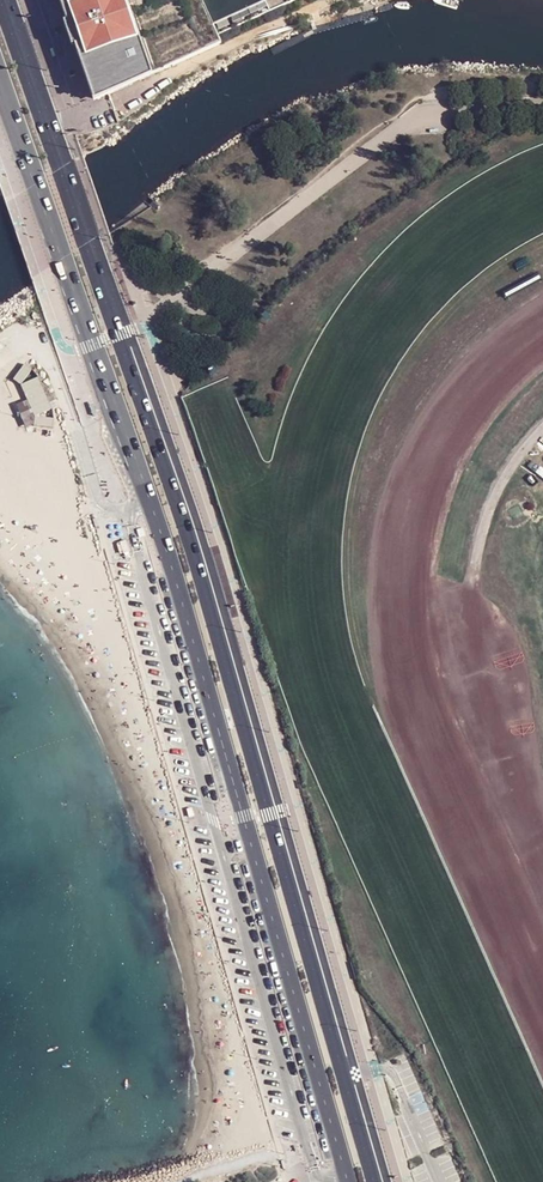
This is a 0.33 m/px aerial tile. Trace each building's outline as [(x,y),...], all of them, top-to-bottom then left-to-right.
[(108,95),(75,0),(59,0),(79,56),(98,99),(108,95)] [(108,95),(220,44),(216,36),(296,0),(75,0),(108,95)] [(22,384),(28,399),(16,404),(27,427),(34,425),(54,427),(54,418),(53,408),(39,376),(33,370),(25,363),(13,379),(22,384)]
